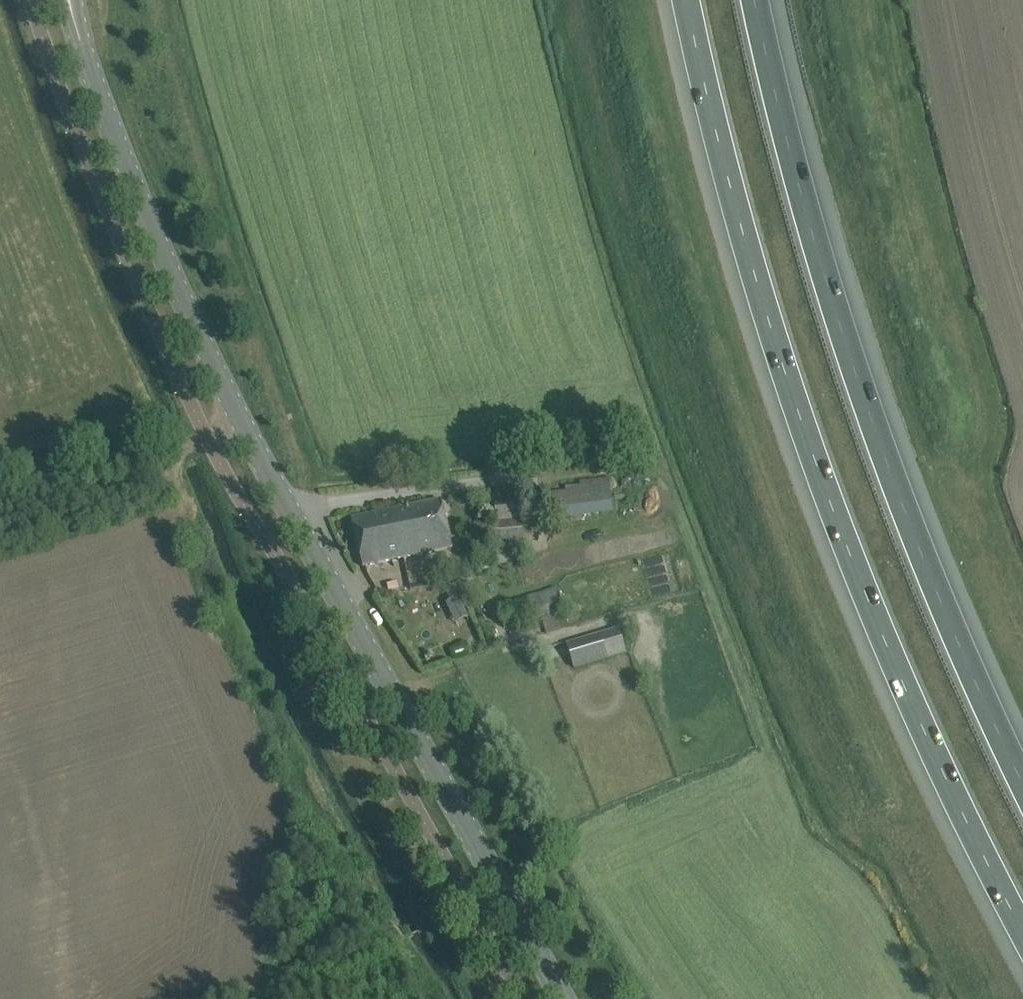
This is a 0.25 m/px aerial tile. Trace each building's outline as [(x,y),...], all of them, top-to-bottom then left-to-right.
[(553,494),(556,520),(613,514),(610,488),(553,494)] [(440,501),(394,511),(406,558),(452,548),(440,501)] [(495,506),(496,522),(491,522),(492,542),(526,540),(524,520),(523,520),(522,504),(495,506)] [(406,558),(394,511),(352,520),(363,567),(406,558)] [(496,599),(505,630),(565,611),(556,580),(496,599)] [(456,585),(445,590),(451,603),(462,598),(456,585)] [(627,653),(620,629),(567,644),(574,668),(627,653)]
